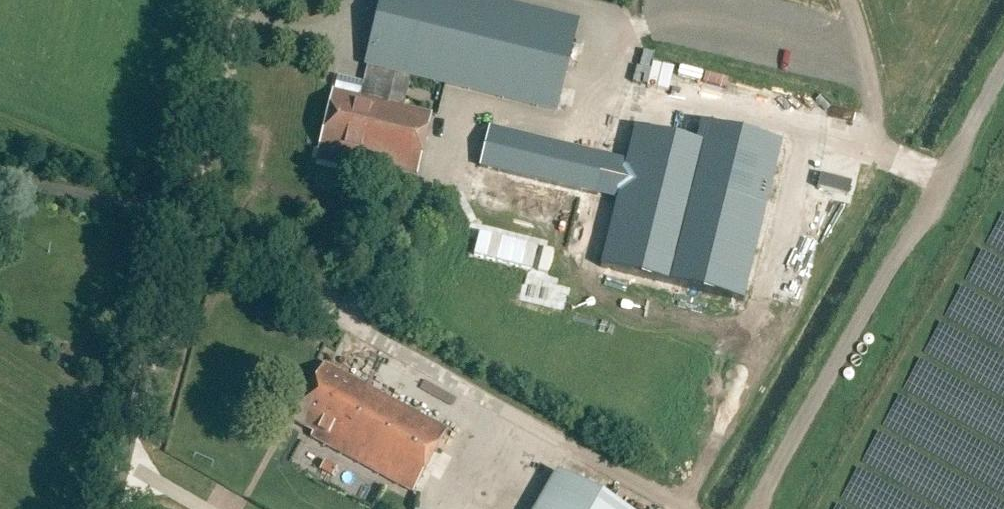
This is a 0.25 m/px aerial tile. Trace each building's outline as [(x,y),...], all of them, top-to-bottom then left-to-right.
[(492,0),(380,0),(363,66),(367,67),(358,101),(332,94),(314,162),(336,168),(340,156),(414,176),(429,121),(386,109),(396,75),(556,114),(579,22),(492,0)] [(607,157),(489,127),(479,168),(538,183),(539,182),(597,196),(607,157)] [(680,286),(713,149),(634,129),(600,266),(680,286)] [(851,182),(820,176),(817,189),(848,196),(851,182)] [(311,433),(307,441),(407,497),(441,435),(321,368),(289,425),(304,434),(306,430),(311,433)] [(533,508),(620,508),(554,471),(533,508)]
